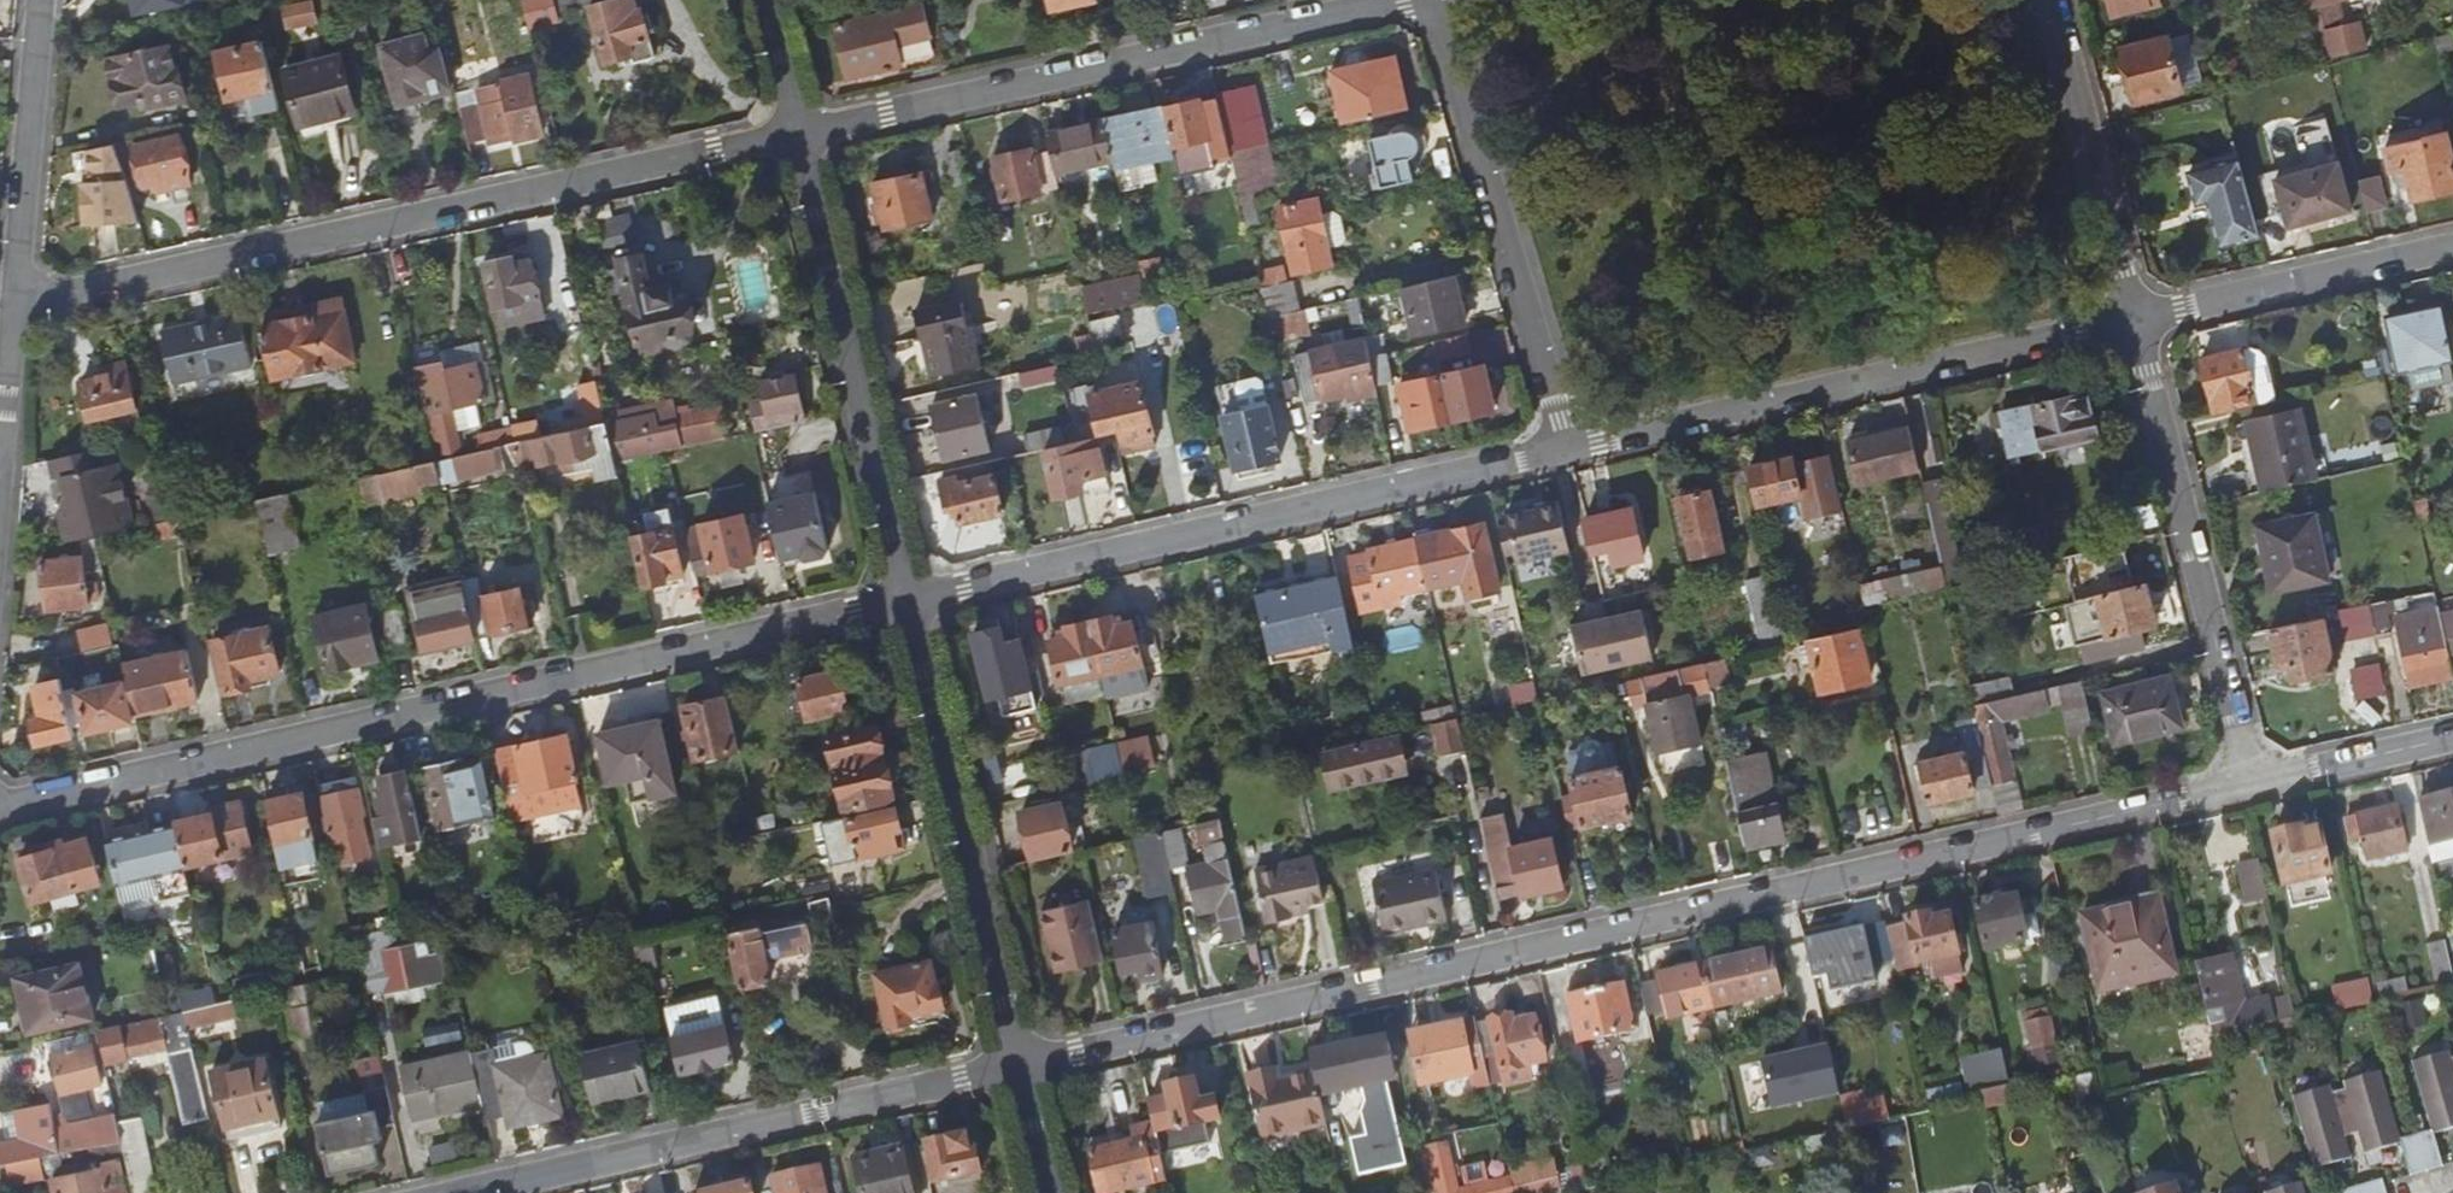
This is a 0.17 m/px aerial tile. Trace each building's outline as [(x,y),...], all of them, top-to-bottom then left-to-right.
[(135,14),(197,0),(132,0),(135,14)] [(537,0),(525,0),(523,0),(531,29),(544,26),(537,0)] [(559,15),(593,8),(609,65),(636,57),(633,45),(653,39),(652,33),(657,32),(653,17),(647,18),(645,11),(639,13),(635,0),(556,0),(559,15)] [(1055,12),(1097,3),(1096,0),(1052,0),(1055,12)] [(1115,10),(1133,6),(1131,0),(1113,0),(1115,10)] [(2116,19),(2163,8),(2161,0),(2111,0),(2116,19)] [(2313,0),(2299,0),(2302,10),(2314,7),(2313,0)] [(876,75),(938,60),(926,6),(838,27),(851,81),(876,75)] [(2333,33),(2338,50),(2354,45),(2356,53),(2374,48),(2368,24),(2333,33)] [(427,95),(428,101),(452,95),(440,52),(432,55),(427,38),(385,50),(398,103),(427,95)] [(2123,52),(2136,104),(2183,93),(2171,40),(2123,52)] [(237,123),(282,113),(264,45),(220,55),(237,123)] [(1036,45),(1021,48),(1024,62),(1039,59),(1036,45)] [(172,48),(111,62),(115,80),(116,89),(116,100),(120,104),(121,110),(153,103),(155,111),(187,104),(181,73),(178,73),(172,48)] [(1018,63),(1024,62),(1021,48),(1015,50),(1018,63)] [(1398,59),(1357,69),(1359,75),(1394,67),(1399,92),(1406,91),(1398,59)] [(938,60),(876,75),(877,81),(940,67),(938,60)] [(288,74),(301,127),(359,114),(345,61),(288,74)] [(1411,112),(1406,91),(1399,92),(1394,67),(1359,75),(1357,69),(1334,74),(1346,127),(1411,112)] [(484,108),(464,112),(472,146),(493,141),(494,149),(545,137),(531,80),(523,82),(521,77),(504,81),(505,86),(480,92),(484,108)] [(1232,153),(1270,145),(1257,90),(1220,99),(1232,153)] [(460,97),(464,112),(484,108),(480,92),(460,97)] [(427,95),(398,103),(399,109),(428,101),(427,95)] [(1166,111),(1175,149),(1210,142),(1202,103),(1166,111)] [(1176,157),(1175,149),(1166,111),(1108,123),(1117,162),(1119,170),(1176,157)] [(1058,175),(1117,162),(1108,123),(1049,136),(1054,156),(1058,175)] [(2330,161),(2353,155),(2346,129),(2324,135),(2330,161)] [(1408,132),(1374,140),(1385,188),(1417,180),(1412,160),(1416,158),(1419,156),(1421,152),(1422,146),(1420,140),(1416,135),(1408,132)] [(2409,186),(2413,202),(2452,194),(2452,158),(2448,135),(2423,140),(2424,142),(2386,151),(2391,174),(2397,173),(2406,171),(2409,186)] [(182,140),(137,150),(145,190),(157,188),(158,196),(193,188),(182,140)] [(1271,144),(1270,145),(1232,153),(1245,206),(1253,204),(1269,200),(1262,170),(1276,167),(1271,144)] [(144,223),(118,147),(90,153),(92,184),(85,184),(89,227),(144,223)] [(1006,205),(1045,195),(1037,160),(1035,153),(996,163),(1006,205)] [(2190,166),(2192,175),(2241,162),(2239,153),(2190,166)] [(1045,195),(1062,191),(1058,175),(1054,156),(1037,160),(1045,195)] [(1178,163),(1181,176),(1190,174),(1187,162),(1178,163)] [(2262,238),(2241,162),(2192,175),(2201,205),(2213,202),(2217,217),(2214,218),(2222,249),(2262,238)] [(2275,177),(2260,180),(2275,233),(2288,230),(2289,232),(2293,230),(2293,228),(2353,212),(2340,166),(2277,183),(2275,177)] [(2400,188),(2409,186),(2406,171),(2397,173),(2400,188)] [(2361,177),(2369,211),(2391,206),(2383,172),(2361,177)] [(924,176),(876,187),(886,231),(934,219),(924,176)] [(1336,214),(1323,217),(1319,201),(1281,210),(1296,275),(1335,265),(1330,248),(1343,245),(1347,240),(1342,217),(1336,214)] [(1245,206),(1251,234),(1260,232),(1253,204),(1245,206)] [(634,223),(603,231),(608,252),(639,244),(634,223)] [(517,269),(529,266),(527,257),(515,260),(517,269)] [(641,346),(695,333),(687,300),(674,302),(671,288),(654,292),(646,257),(622,262),(641,346)] [(517,269),(515,260),(490,265),(500,310),(543,301),(535,265),(529,266),(517,269)] [(1164,260),(1145,264),(1151,290),(1169,286),(1164,260)] [(1271,320),(1304,312),(1296,284),(1290,285),(1286,270),(1261,275),(1261,278),(1271,320)] [(1457,277),(1390,292),(1392,299),(1406,296),(1415,335),(1467,324),(1457,277)] [(1131,288),(1086,297),(1091,316),(1135,306),(1131,288)] [(354,335),(345,299),(312,307),(314,318),(291,323),(288,313),(265,318),(269,337),(266,338),(267,342),(269,341),(278,380),(339,365),(358,361),(352,336),(354,335)] [(929,341),(938,379),(979,371),(964,305),(917,316),(923,342),(929,341)] [(2452,362),(2452,360),(2442,308),(2388,320),(2401,374),(2404,373),(2409,394),(2452,384),(2452,373),(2451,363),(2452,362)] [(1271,320),(1277,344),(1313,335),(1307,311),(1304,312),(1271,320)] [(1103,361),(1127,355),(1122,336),(1119,319),(1101,323),(1100,318),(1095,319),(1096,324),(1095,324),(1103,361)] [(200,327),(212,380),(257,371),(245,319),(200,327)] [(178,388),(212,380),(200,327),(166,334),(178,388)] [(1122,336),(1127,355),(1145,351),(1140,332),(1122,336)] [(644,359),(698,347),(695,333),(641,346),(644,359)] [(1473,357),(1468,337),(1436,344),(1441,364),(1473,357)] [(931,381),(938,379),(929,341),(923,342),(931,381)] [(1381,395),(1379,386),(1374,358),(1370,341),(1298,358),(1309,406),(1359,394),(1361,400),(1381,395)] [(447,375),(479,367),(475,350),(444,357),(445,364),(447,375)] [(2257,407),(2276,402),(2264,351),(2254,350),(2244,352),(2257,407)] [(2216,417),(2257,407),(2244,352),(2203,362),(2216,417)] [(1374,358),(1379,386),(1398,383),(1392,354),(1374,358)] [(488,405),(479,367),(447,375),(445,364),(417,371),(422,393),(432,392),(435,406),(426,408),(435,447),(444,445),(447,459),(466,455),(461,435),(485,429),(480,407),(488,405)] [(138,377),(133,378),(130,365),(110,370),(112,378),(85,386),(89,403),(87,407),(88,416),(93,418),(94,422),(100,421),(100,423),(113,419),(113,418),(141,411),(136,390),(141,389),(138,377)] [(1058,365),(1022,371),(1024,382),(1060,376),(1058,365)] [(1445,378),(1454,422),(1496,412),(1487,369),(1445,378)] [(766,433),(808,423),(798,378),(764,385),(768,401),(756,405),(762,434),(766,433)] [(1264,378),(1220,388),(1239,470),(1282,460),(1264,378)] [(1412,431),(1454,422),(1445,378),(1402,388),(1412,431)] [(1094,397),(1103,437),(1120,433),(1125,455),(1159,447),(1145,385),(1094,397)] [(591,430),(609,426),(602,396),(585,400),(591,430)] [(2083,415),(2079,396),(2003,414),(2014,458),(2101,437),(2095,412),(2083,415)] [(980,398),(935,409),(948,462),(992,451),(980,398)] [(670,454),(712,445),(705,411),(679,418),(676,404),(651,410),(653,423),(630,428),(627,415),(609,420),(620,465),(670,454)] [(651,410),(627,415),(630,428),(653,423),(651,410)] [(712,445),(728,441),(722,411),(710,414),(710,410),(705,411),(712,445)] [(725,410),(722,411),(728,441),(732,440),(725,410)] [(2250,424),(2260,468),(2266,493),(2316,482),(2311,458),(2301,413),(2250,424)] [(616,457),(609,426),(591,430),(531,444),(524,445),(530,469),(543,466),(543,467),(580,460),(584,462),(596,460),(598,456),(605,460),(616,457)] [(1049,451),(1066,447),(1062,429),(1027,437),(1031,455),(1049,451)] [(1859,484),(1922,471),(1912,430),(1850,443),(1859,484)] [(1084,482),(1109,476),(1101,440),(1078,445),(1066,447),(1049,451),(1059,498),(1086,492),(1084,482)] [(502,474),(530,469),(524,445),(519,446),(496,451),(502,474)] [(99,539),(137,530),(123,466),(105,470),(101,452),(52,464),(56,482),(62,481),(67,499),(63,513),(71,546),(99,539)] [(1831,457),(1796,464),(1797,468),(1779,472),(1777,463),(1752,468),(1761,507),(1803,497),(1809,521),(1844,513),(1831,457)] [(1796,459),(1777,463),(1779,472),(1797,468),(1796,464),(1796,459)] [(364,487),(368,506),(387,502),(387,504),(426,495),(424,488),(443,483),(439,463),(387,475),(354,482),(355,489),(364,487)] [(2251,497),(2266,493),(2260,468),(2245,472),(2251,497)] [(785,563),(804,559),(810,564),(828,559),(832,552),(813,473),(766,484),(785,563)] [(997,476),(962,484),(960,478),(944,482),(951,509),(958,508),(962,525),(1005,515),(997,476)] [(1084,482),(1086,492),(1111,487),(1109,476),(1084,482)] [(1943,481),(1925,485),(1944,567),(1947,583),(1966,579),(1943,481)] [(359,508),(368,506),(364,487),(355,489),(359,508)] [(1691,491),(1690,488),(1681,490),(1695,557),(1727,550),(1714,492),(1704,494),(1703,488),(1691,491)] [(162,524),(183,520),(177,492),(152,498),(159,525),(162,524)] [(258,503),(270,554),(300,547),(289,496),(258,503)] [(1553,556),(1566,553),(1560,526),(1565,519),(1560,501),(1538,507),(1538,510),(1508,517),(1510,526),(1517,555),(1519,564),(1553,556)] [(1588,522),(1595,555),(1613,551),(1617,567),(1645,560),(1634,511),(1588,522)] [(2316,516),(2259,529),(2274,595),(2330,582),(2316,516)] [(693,550),(699,575),(758,562),(752,540),(758,538),(755,527),(749,529),(747,517),(705,527),(710,546),(693,550)] [(1560,526),(1566,553),(1572,552),(1565,519),(1560,526)] [(187,536),(183,520),(162,524),(166,542),(187,536)] [(637,551),(645,588),(669,583),(668,580),(685,577),(673,522),(651,527),(655,546),(637,551)] [(1430,587),(1430,589),(1451,585),(1452,587),(1458,586),(1457,584),(1469,581),(1473,599),(1502,593),(1487,526),(1419,541),(1430,587)] [(1509,557),(1517,555),(1510,526),(1502,528),(1509,557)] [(1403,594),(1430,587),(1419,541),(1373,552),(1374,557),(1352,562),(1364,612),(1405,603),(1403,594)] [(93,568),(105,566),(101,548),(88,550),(93,568)] [(85,562),(48,566),(52,611),(92,607),(89,572),(86,572),(85,562)] [(414,587),(416,594),(466,581),(464,575),(414,587)] [(1258,596),(1272,656),(1310,647),(1313,656),(1356,646),(1340,577),(1301,586),(1302,594),(1290,596),(1288,588),(1258,596)] [(1747,582),(1761,641),(1786,635),(1772,577),(1747,582)] [(467,584),(479,639),(498,635),(503,637),(508,636),(511,631),(534,626),(526,589),(513,592),(511,586),(501,588),(502,595),(486,598),(482,580),(467,584)] [(430,651),(479,639),(467,584),(466,581),(416,594),(430,651)] [(2099,597),(2110,638),(2158,626),(2147,585),(2099,597)] [(1301,586),(1288,588),(1290,596),(1302,594),(1301,586)] [(157,614),(180,609),(177,597),(154,603),(157,614)] [(2395,612),(2393,601),(2369,606),(2376,638),(2394,634),(2390,613),(2395,612)] [(370,607),(319,620),(331,673),(382,661),(370,607)] [(383,611),(393,653),(411,648),(402,607),(383,611)] [(2452,665),(2450,653),(2441,616),(2440,611),(2398,620),(2410,674),(2452,665)] [(1586,675),(1656,658),(1646,612),(1575,628),(1586,675)] [(2450,653),(2452,653),(2452,613),(2441,616),(2450,653)] [(1117,627),(1136,623),(1135,617),(1125,619),(1125,616),(1115,618),(1117,627)] [(1139,639),(1136,623),(1117,627),(1115,618),(1092,623),(1104,675),(1121,671),(1145,666),(1161,662),(1155,636),(1139,639)] [(2324,620),(2271,630),(2280,669),(2296,666),(2298,680),(2336,673),(2324,620)] [(1084,680),(1104,675),(1092,623),(1069,628),(1071,638),(1052,642),(1062,684),(1084,680)] [(113,628),(81,632),(83,650),(116,646),(113,628)] [(1051,636),(1052,642),(1071,638),(1069,628),(1059,631),(1060,634),(1051,636)] [(274,630),(218,642),(231,695),(256,689),(254,682),(285,674),(274,630)] [(1040,710),(1023,643),(1008,647),(1004,630),(976,637),(992,695),(1005,703),(1008,718),(1040,710)] [(1859,630),(1810,641),(1814,660),(1809,661),(1811,669),(1816,668),(1822,693),(1871,681),(1859,630)] [(1272,656),(1274,665),(1313,656),(1310,647),(1272,656)] [(192,652),(127,667),(140,722),(142,721),(141,713),(179,704),(180,707),(204,701),(192,652)] [(2352,666),(2358,699),(2389,693),(2383,660),(2352,666)] [(1724,661),(1708,665),(1712,681),(1728,677),(1724,661)] [(2452,680),(2452,667),(2452,665),(2410,674),(2413,689),(2452,680)] [(1145,666),(1121,671),(1126,690),(1149,684),(1145,666)] [(1684,670),(1646,678),(1653,706),(1690,698),(1684,670)] [(843,673),(804,682),(812,719),(851,710),(843,673)] [(2174,698),(2177,697),(2171,677),(2105,694),(2117,744),(2182,727),(2174,698)] [(1084,680),(1062,684),(1066,703),(1088,698),(1084,680)] [(42,745),(79,737),(67,681),(40,687),(47,720),(36,722),(42,745)] [(2095,731),(2083,682),(2061,686),(2073,736),(2095,731)] [(83,696),(91,733),(137,722),(128,685),(83,696)] [(1976,706),(1986,749),(1994,786),(1997,797),(2018,792),(2003,720),(2050,710),(2046,690),(1976,706)] [(699,760),(743,750),(731,699),(687,709),(699,760)] [(635,729),(663,723),(661,716),(634,722),(635,729)] [(1467,752),(1460,721),(1434,727),(1441,758),(1467,752)] [(663,723),(635,729),(637,736),(665,730),(663,723)] [(637,736),(635,729),(602,737),(614,786),(630,782),(635,804),(679,795),(665,730),(637,736)] [(840,776),(889,765),(880,729),(832,740),(840,776)] [(499,753),(514,824),(536,818),(585,807),(569,737),(499,753)] [(1327,754),(1332,777),(1400,761),(1395,739),(1327,754)] [(1581,748),(1581,750),(1572,752),(1571,756),(1572,759),(1576,778),(1574,778),(1578,796),(1564,799),(1571,830),(1634,815),(1623,767),(1621,768),(1617,748),(1615,746),(1613,742),(1604,745),(1603,744),(1599,741),(1595,740),(1591,741),(1587,742),(1583,745),(1581,748)] [(1975,791),(1994,786),(1986,749),(1922,763),(1931,802),(1976,792),(1975,791)] [(1730,763),(1749,844),(1786,836),(1768,754),(1730,763)] [(1123,761),(1126,776),(1146,772),(1143,757),(1123,761)] [(498,797),(495,798),(493,787),(476,791),(468,760),(428,771),(443,834),(500,819),(498,811),(501,810),(498,797)] [(1106,781),(1126,776),(1123,761),(1102,766),(1106,781)] [(889,765),(840,776),(848,812),(897,802),(889,765)] [(387,819),(376,822),(382,849),(426,839),(409,766),(384,772),(388,790),(381,792),(387,819)] [(331,838),(338,865),(374,857),(360,794),(328,801),(336,836),(331,838)] [(2452,840),(2452,795),(2420,803),(2430,845),(2452,840)] [(306,797),(269,805),(284,871),(298,868),(321,862),(315,838),(331,835),(322,797),(307,801),(306,797)] [(179,826),(188,868),(254,852),(244,804),(214,811),(215,817),(179,826)] [(1063,804),(1024,813),(1035,859),(1074,851),(1063,804)] [(2401,818),(2398,808),(2361,816),(2361,818),(2349,821),(2354,842),(2366,839),(2371,861),(2409,853),(2407,845),(2413,843),(2407,817),(2401,818)] [(852,816),(826,822),(836,867),(908,851),(899,811),(853,822),(852,816)] [(1482,818),(1498,889),(1522,884),(1524,895),(1564,886),(1553,838),(1513,847),(1506,813),(1482,818)] [(1227,838),(1223,819),(1198,825),(1203,844),(1227,838)] [(195,898),(188,868),(179,826),(109,842),(120,890),(159,882),(164,905),(195,898)] [(2320,827),(2302,832),(2302,830),(2298,831),(2298,828),(2294,826),(2281,829),(2276,838),(2286,883),(2330,873),(2320,827)] [(1163,835),(1172,872),(1191,867),(1183,831),(1163,835)] [(1177,894),(1172,872),(1163,835),(1163,833),(1140,838),(1137,839),(1151,899),(1177,894)] [(2435,866),(2452,862),(2452,840),(2430,845),(2435,866)] [(92,842),(68,849),(67,843),(40,850),(41,856),(23,861),(36,904),(103,885),(92,842)] [(1304,907),(1327,902),(1317,857),(1259,870),(1270,923),(1293,918),(1292,915),(1304,913),(1304,907)] [(1232,944),(1250,940),(1232,861),(1190,870),(1201,915),(1223,909),(1232,944)] [(2246,899),(2268,894),(2261,862),(2239,867),(2246,899)] [(1373,882),(1384,932),(1448,919),(1438,869),(1373,882)] [(2029,942),(2020,898),(2001,902),(2000,899),(1978,904),(1989,951),(2029,942)] [(2085,917),(2103,993),(2179,974),(2161,898),(2085,917)] [(1058,974),(1107,963),(1092,901),(1044,912),(1058,974)] [(1952,910),(1933,915),(1934,920),(1953,916),(1952,910)] [(1934,920),(1933,915),(1910,919),(1911,924),(1892,929),(1901,968),(1920,964),(1920,965),(1941,960),(1944,974),(1965,969),(1953,916),(1934,920)] [(635,940),(634,936),(630,920),(620,922),(624,942),(635,940)] [(768,959),(801,951),(813,949),(808,924),(762,935),(759,923),(740,927),(742,933),(732,935),(745,989),(773,982),(770,970),(768,959)] [(1117,931),(1125,972),(1142,969),(1144,980),(1147,979),(1151,983),(1161,981),(1163,976),(1166,975),(1155,924),(1117,931)] [(1807,943),(1815,980),(1831,976),(1835,992),(1878,982),(1874,967),(1895,962),(1886,925),(1807,943)] [(363,973),(368,996),(442,978),(437,958),(415,964),(412,949),(394,953),(398,968),(386,971),(377,934),(355,939),(363,973)] [(555,949),(576,945),(573,934),(553,938),(555,949)] [(768,959),(770,970),(804,962),(801,951),(768,959)] [(1703,961),(1715,1010),(1784,994),(1775,952),(1722,963),(1720,957),(1703,961)] [(2216,1042),(2297,1023),(2292,1000),(2292,999),(2273,1004),(2272,1000),(2245,1006),(2234,959),(2199,967),(2216,1042)] [(1684,1017),(1715,1010),(1703,961),(1687,964),(1688,971),(1677,973),(1660,976),(1670,1019),(1684,1017)] [(941,987),(939,988),(934,963),(878,976),(890,1029),(895,1028),(899,1032),(907,1030),(909,1024),(914,1023),(913,1017),(946,1008),(946,1006),(950,1001),(948,992),(942,991),(941,987)] [(1675,966),(1677,973),(1688,971),(1687,964),(1675,966)] [(37,1007),(27,1009),(27,1011),(24,1015),(27,1030),(32,1032),(33,1034),(96,1020),(91,995),(88,995),(81,968),(59,973),(61,980),(32,987),(37,1007)] [(21,981),(27,1009),(37,1007),(32,987),(61,980),(59,973),(21,981)] [(582,975),(585,988),(592,986),(589,974),(582,975)] [(242,1000),(266,995),(262,978),(238,984),(242,1000)] [(282,991),(283,997),(314,990),(313,984),(311,985),(282,991)] [(1569,991),(1571,999),(1596,993),(1594,986),(1569,991)] [(1596,993),(1571,999),(1581,1043),(1635,1032),(1625,987),(1596,993)] [(187,1013),(220,1006),(216,990),(184,997),(187,1013)] [(295,1013),(300,1036),(323,1031),(314,990),(283,997),(287,1014),(295,1013)] [(722,1002),(670,1014),(684,1076),(736,1064),(722,1002)] [(2028,1017),(2030,1024),(2054,1019),(2052,1011),(2028,1017)] [(212,1121),(187,1013),(150,1022),(102,1033),(110,1064),(144,1057),(146,1065),(162,1061),(159,1053),(170,1051),(187,1127),(212,1121)] [(292,1038),(300,1036),(295,1013),(287,1014),(292,1038)] [(1519,1023),(1517,1016),(1494,1021),(1511,1086),(1538,1080),(1534,1066),(1550,1061),(1539,1018),(1519,1023)] [(2060,1044),(2054,1019),(2030,1024),(2035,1049),(2060,1044)] [(1480,1089),(1493,1086),(1477,1022),(1447,1029),(1449,1036),(1417,1044),(1428,1088),(1477,1078),(1480,1089)] [(432,1029),(433,1050),(464,1049),(463,1028),(432,1029)] [(1336,1050),(1346,1092),(1398,1080),(1388,1038),(1336,1050)] [(1834,1042),(1764,1054),(1773,1105),(1843,1094),(1834,1042)] [(583,1057),(593,1104),(652,1090),(641,1043),(583,1057)] [(2060,1044),(2035,1049),(2040,1069),(2064,1063),(2060,1044)] [(124,1143),(120,1123),(119,1118),(96,1122),(88,1090),(103,1086),(94,1046),(54,1057),(68,1115),(71,1126),(58,1128),(63,1155),(82,1151),(124,1143)] [(498,1050),(475,1054),(486,1104),(490,1120),(510,1116),(536,1110),(538,1122),(564,1116),(550,1056),(501,1066),(498,1050)] [(1323,1097),(1346,1092),(1336,1050),(1313,1055),(1314,1062),(1317,1073),(1323,1097)] [(1973,1093),(1984,1091),(2002,1088),(2013,1085),(2005,1051),(1966,1060),(1973,1093)] [(415,1120),(486,1104),(475,1054),(404,1071),(415,1120)] [(2452,1054),(2417,1065),(2436,1131),(2420,1136),(2404,1141),(2384,1074),(2348,1084),(2350,1092),(2343,1093),(2336,1095),(2334,1088),(2299,1099),(2318,1169),(2354,1159),(2346,1130),(2353,1128),(2361,1126),(2369,1155),(2405,1144),(2415,1177),(2447,1167),(2437,1134),(2452,1130),(2452,1058),(2452,1054)] [(375,1132),(398,1126),(383,1059),(360,1064),(368,1097),(321,1108),(326,1124),(321,1126),(333,1177),(383,1166),(375,1132)] [(265,1060),(213,1072),(229,1140),(281,1128),(265,1060)] [(1248,1076),(1249,1082),(1280,1075),(1278,1069),(1248,1076)] [(1329,1127),(1323,1097),(1317,1073),(1281,1081),(1280,1075),(1249,1082),(1263,1142),(1329,1127)] [(1156,1127),(1157,1131),(1178,1125),(1181,1141),(1200,1136),(1198,1127),(1221,1122),(1216,1100),(1202,1104),(1198,1082),(1169,1089),(1171,1095),(1150,1100),(1156,1127)] [(2021,1119),(2015,1094),(2013,1087),(2003,1089),(2002,1088),(1984,1091),(1985,1093),(1993,1126),(2021,1119)] [(63,1155),(58,1128),(56,1118),(54,1105),(20,1112),(21,1119),(26,1142),(0,1148),(0,1168),(9,1166),(43,1159),(63,1155)] [(512,1128),(538,1122),(536,1110),(510,1116),(512,1128)] [(21,1119),(20,1112),(0,1116),(0,1123),(21,1119)] [(56,1118),(58,1128),(71,1126),(68,1115),(56,1118)] [(120,1123),(124,1143),(127,1154),(136,1192),(160,1192),(143,1118),(120,1123)] [(1157,1131),(1156,1127),(1142,1131),(1145,1141),(1093,1153),(1102,1192),(1122,1192),(1169,1182),(1157,1131)] [(1090,1142),(1093,1153),(1145,1141),(1142,1131),(1090,1142)] [(923,1150),(932,1187),(985,1175),(980,1151),(974,1153),(970,1136),(929,1146),(929,1148),(923,1150)] [(124,1143),(82,1151),(85,1163),(127,1154),(124,1143)] [(1459,1149),(1432,1155),(1434,1163),(1441,1192),(1469,1192),(1459,1149)] [(858,1161),(865,1192),(915,1192),(905,1150),(858,1161)] [(43,1159),(9,1166),(13,1185),(47,1178),(43,1159)] [(1563,1177),(1558,1160),(1513,1170),(1515,1181),(1518,1192),(1567,1192),(1563,1177)] [(98,1167),(100,1173),(55,1183),(57,1192),(129,1192),(121,1162),(98,1167)] [(1434,1163),(1425,1165),(1432,1192),(1441,1192),(1434,1163)] [(822,1170),(776,1181),(779,1192),(827,1192),(822,1170)] [(1567,1192),(1575,1192),(1576,1192),(1571,1175),(1563,1177),(1567,1192)] [(2387,1185),(2387,1180),(2370,1185),(2341,1192),(2390,1192),(2387,1185)] [(1515,1181),(1496,1186),(1496,1188),(1474,1192),(1518,1192),(1515,1181)] [(2305,1185),(2277,1192),(2307,1192),(2305,1185)]
